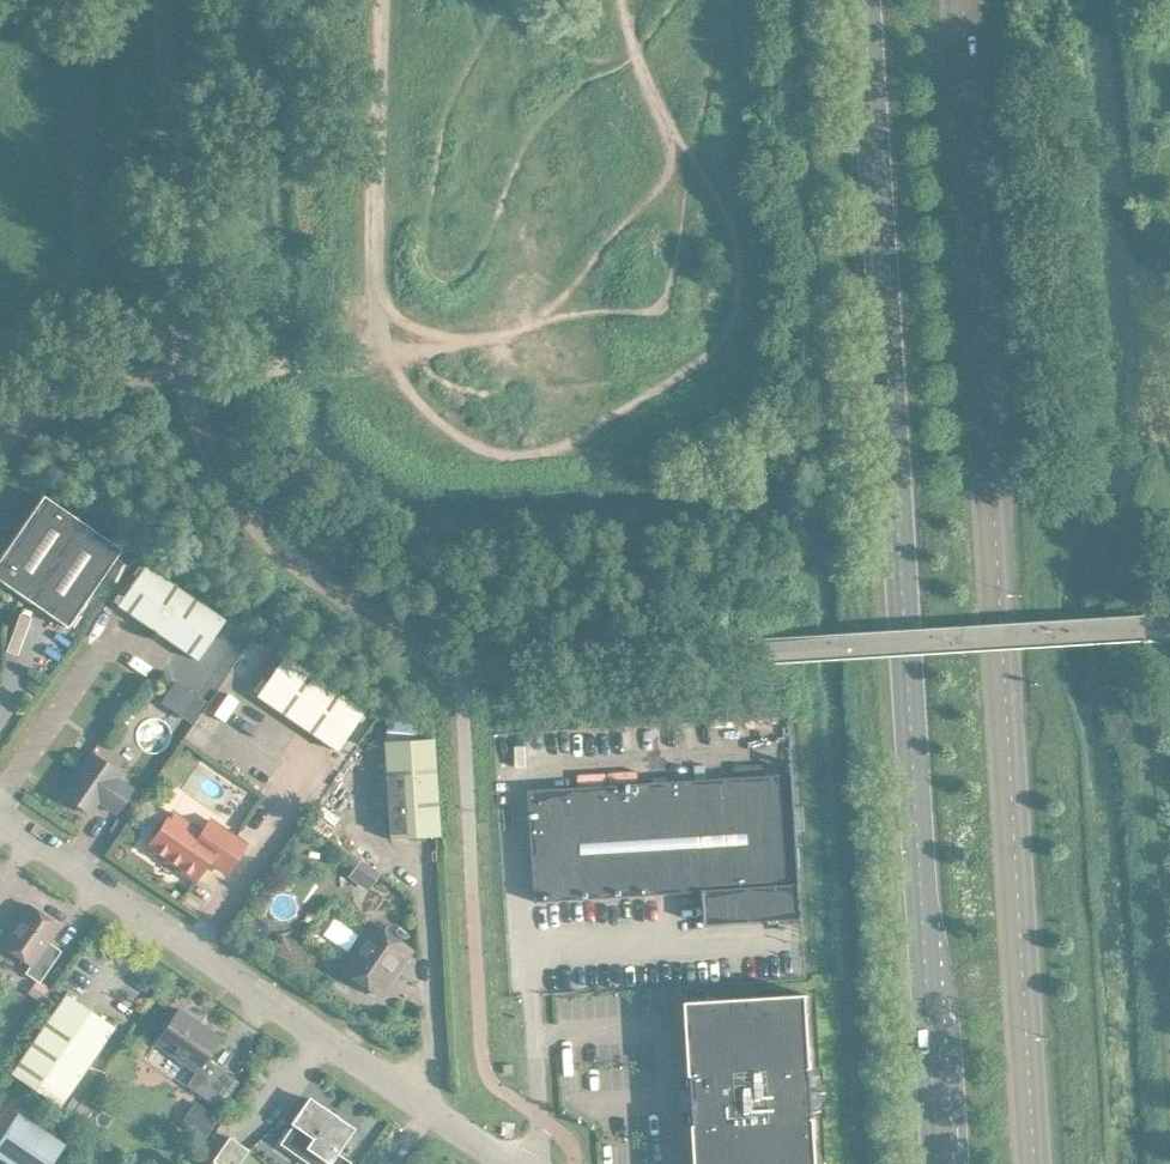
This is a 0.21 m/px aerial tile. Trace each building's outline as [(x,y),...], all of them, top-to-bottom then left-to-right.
[(69,622),(124,543),(44,488),(0,553),(0,574),(69,622)] [(120,598),(199,653),(226,613),(147,559),(120,598)] [(258,689),(339,743),(366,702),(286,648),(258,689)] [(186,682),(173,703),(194,716),(207,696),(186,682)] [(441,829),(435,732),(385,735),(392,833),(441,829)] [(64,788),(91,807),(100,794),(117,806),(134,782),(117,770),(120,765),(92,746),(64,788)] [(805,912),(796,767),(531,784),(538,895),(705,885),(707,918),(770,914),(770,918),(780,918),(779,914),(805,912)] [(210,853),(228,865),(247,838),(211,813),(203,825),(173,805),(167,814),(161,815),(154,826),(155,832),(149,841),(161,849),(169,848),(182,857),(184,865),(196,873),(210,853)] [(362,853),(350,871),(369,884),(382,867),(362,853)] [(1,937),(32,958),(26,966),(40,975),(56,952),(45,944),(61,920),(29,897),(1,937)] [(340,961),(376,986),(390,965),(396,968),(409,949),(404,946),(407,940),(400,935),(398,928),(391,923),(384,924),(371,916),(340,961)] [(12,1067),(60,1100),(115,1020),(67,987),(12,1067)] [(699,1163),(821,1163),(810,988),(689,995),(699,1163)] [(187,1079),(217,1099),(236,1072),(208,1052),(222,1031),(180,1002),(156,1036),(197,1065),(187,1079)] [(285,1127),(307,1142),(300,1152),(318,1163),(347,1163),(354,1155),(339,1145),(354,1122),(310,1092),(293,1117),(285,1127)] [(207,1163),(236,1163),(250,1143),(231,1130),(207,1163)] [(89,1154),(82,1163),(103,1163),(89,1154)]
